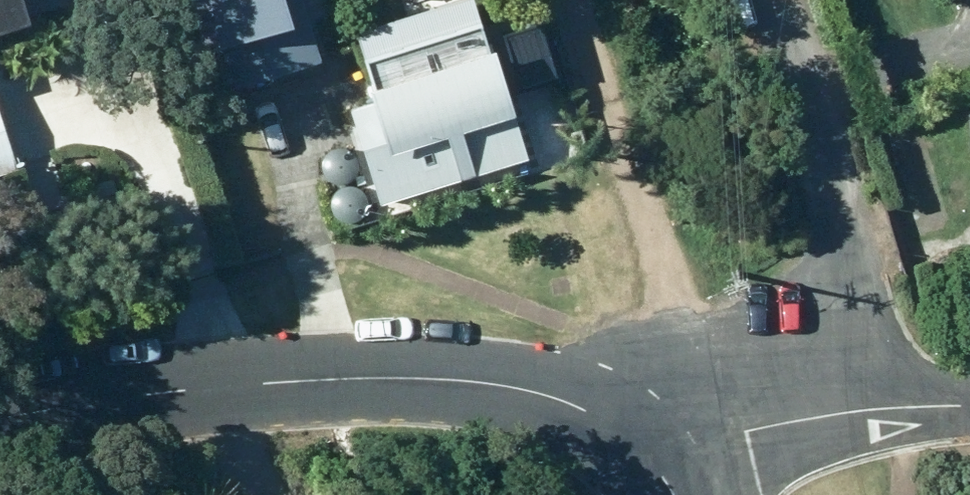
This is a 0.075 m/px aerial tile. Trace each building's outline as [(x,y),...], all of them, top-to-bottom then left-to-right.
[(47,31),(42,19),(71,9),(68,0),(0,0),(0,46),(47,31)] [(244,95),(332,67),(311,0),(213,0),(244,95)] [(389,210),(538,164),(526,125),(532,124),(511,57),(381,97),(383,104),(359,111),(389,210)] [(24,169),(0,105),(0,178),(24,169)]
